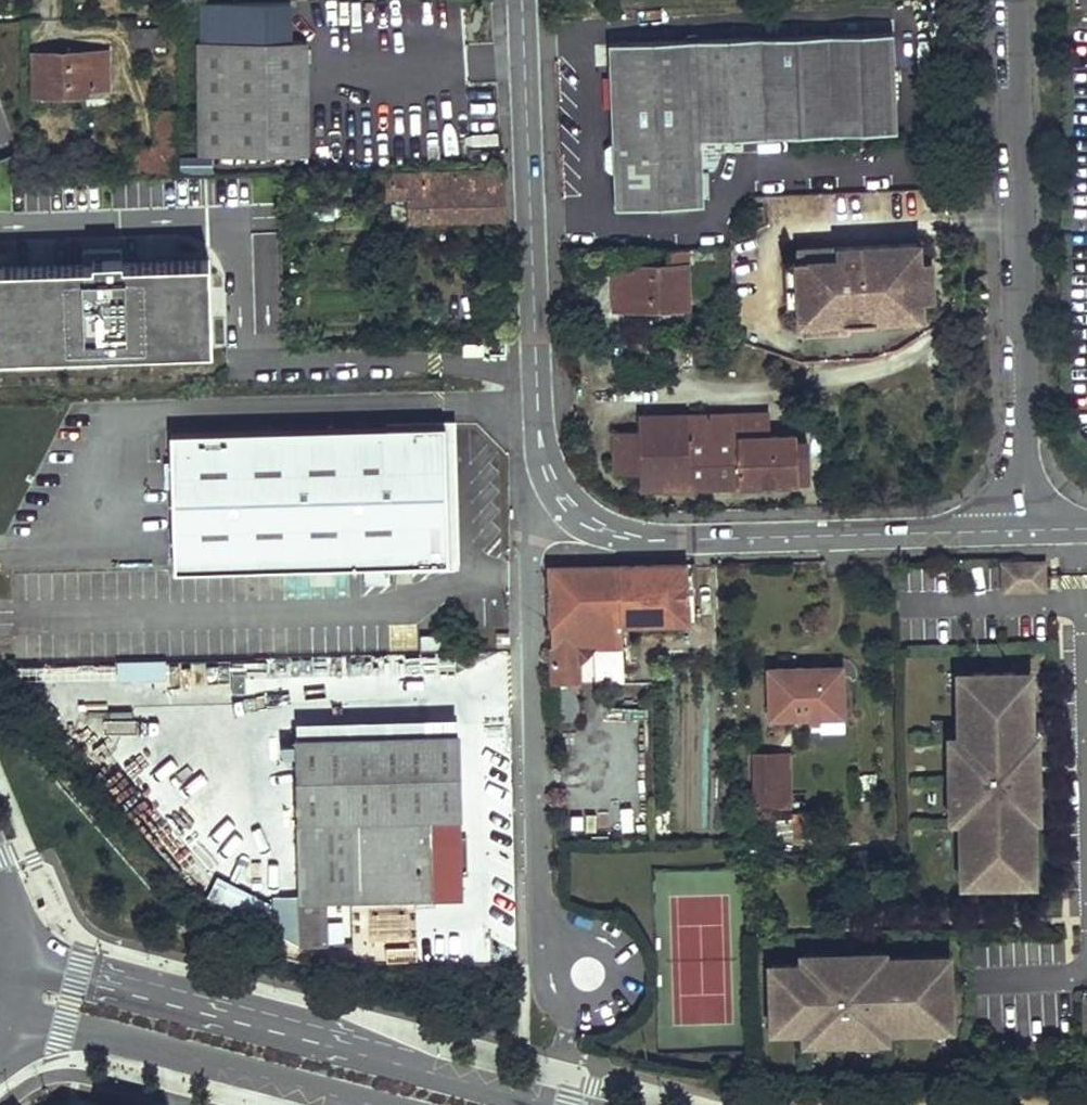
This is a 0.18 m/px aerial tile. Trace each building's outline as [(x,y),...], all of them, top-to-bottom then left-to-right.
[(198,44),(291,44),(291,4),(198,3),(198,44)] [(133,51),(166,51),(166,28),(132,29),(133,51)] [(613,172),(615,205),(702,203),(700,138),(897,128),(891,29),(607,41),(611,140),(613,172)] [(291,44),(198,44),(197,156),(309,155),(307,44),(291,44)] [(107,93),(106,52),(35,54),(35,93),(107,93)] [(137,171),(176,171),(175,111),(157,111),(158,153),(137,153),(137,171)] [(611,140),(603,146),(604,168),(613,172),(611,140)] [(505,217),(503,170),(376,177),(376,197),(407,197),(407,219),(505,217)] [(926,241),(804,245),(806,318),(928,315),(927,298),(926,258),(926,241)] [(685,248),(666,249),(667,265),(686,264),(685,248)] [(934,258),(926,258),(927,298),(935,298),(934,258)] [(0,265),(0,357),(208,350),(205,261),(0,265)] [(615,272),(617,309),(689,307),(686,264),(667,265),(638,266),(637,271),(615,272)] [(771,436),(770,411),(739,414),(740,437),(771,436)] [(739,414),(640,418),(640,419),(640,434),(616,435),(618,479),(643,478),(643,492),(661,491),(659,468),(691,466),(692,490),(798,485),(796,441),(795,435),(771,436),(740,437),(739,414)] [(446,425),(174,432),(177,569),(361,564),(365,585),(390,583),(389,563),(452,561),(446,425)] [(810,484),(808,441),(796,441),(798,485),(810,484)] [(659,468),(661,491),(692,490),(691,466),(659,468)] [(1003,590),(1044,590),(1044,562),(1003,563),(1003,590)] [(552,600),(552,626),(560,626),(622,624),(683,623),(682,564),(551,568),(552,600)] [(622,624),(560,626),(560,648),(569,649),(570,671),(553,672),(553,683),(581,682),(580,662),(593,648),(622,647),(622,624)] [(552,626),(552,649),(560,648),(560,626),(552,626)] [(509,632),(495,632),(495,647),(509,647),(509,632)] [(622,647),(593,648),(594,682),(623,681),(622,647)] [(552,649),(553,672),(570,671),(569,649),(560,648),(552,649)] [(116,683),(165,682),(164,659),(115,661),(116,683)] [(841,667),(770,668),(772,718),(842,716),(841,667)] [(1016,689),(1016,671),(971,672),(972,690),(958,690),(956,690),(957,708),(959,708),(959,736),(959,750),(949,750),(950,766),(953,766),(953,789),(950,789),(951,806),(960,805),(961,819),(961,847),(959,847),(959,865),(962,865),(975,865),(975,883),(1020,882),(1020,864),(1034,864),(1035,864),(1035,846),(1033,846),(1032,818),(1032,815),(1028,815),(1028,804),(1037,804),(1037,788),(1035,788),(1034,765),(1037,765),(1036,748),(1026,749),(1027,738),(1031,738),(1031,735),(1030,706),(1032,706),(1032,689),(1030,689),(1016,689)] [(1030,689),(1030,671),(1016,671),(1016,689),(1030,689)] [(958,672),(958,690),(972,690),(971,672),(958,672)] [(580,724),(579,692),(557,692),(558,724),(580,724)] [(458,734),(293,738),(297,945),(328,945),(328,940),(327,901),(341,900),(462,898),(459,766),(458,734)] [(458,734),(459,766),(477,765),(477,734),(458,734)] [(1036,748),(1036,735),(1031,735),(1031,738),(1027,738),(1026,749),(1036,748)] [(959,736),(949,736),(949,750),(959,750),(959,736)] [(790,752),(753,754),(754,807),(790,806),(790,752)] [(1032,818),(1037,818),(1037,804),(1028,804),(1028,815),(1032,815),(1032,818)] [(951,806),(951,819),(961,819),(960,805),(951,806)] [(815,809),(793,814),(798,835),(819,830),(815,809)] [(1020,882),(1034,882),(1034,864),(1020,864),(1020,882)] [(962,865),(962,883),(975,883),(975,865),(962,865)] [(341,900),(327,901),(328,940),(342,940),(341,900)] [(802,964),(770,964),(771,1023),(792,1022),(792,1029),(804,1028),(804,1031),(817,1030),(818,1040),(834,1040),(834,1037),(856,1036),(857,1039),(873,1038),(873,1028),(887,1028),(914,1027),(915,1030),(933,1029),(933,1027),(932,1013),(949,1013),(949,968),(931,969),(930,955),(930,953),(913,954),(913,956),(884,957),(882,957),(882,961),(871,961),(871,952),(855,952),(855,955),(832,955),(832,953),(815,953),(815,963),(802,964)] [(884,957),(884,952),(871,952),(871,961),(882,961),(882,957),(884,957)] [(815,953),(801,954),(802,964),(815,963),(815,953)] [(949,968),(948,954),(930,955),(931,969),(949,968)] [(933,1027),(950,1026),(949,1013),(932,1013),(933,1027)] [(887,1038),(887,1028),(873,1028),(873,1038),(887,1038)] [(804,1031),(804,1040),(818,1040),(817,1030),(804,1031)]
